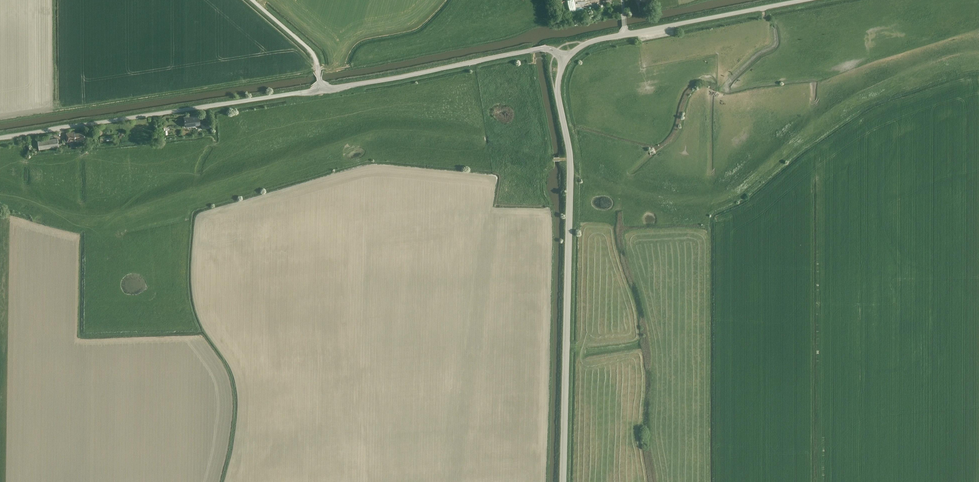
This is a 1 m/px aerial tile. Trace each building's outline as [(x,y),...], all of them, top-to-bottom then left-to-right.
[(199,114),(183,117),(185,127),(200,125),(199,114)] [(74,133),(74,132),(66,133),(67,142),(83,140),(83,138),(85,138),(84,132),(74,133)] [(58,146),(57,138),(38,141),(39,149),(58,146)]
